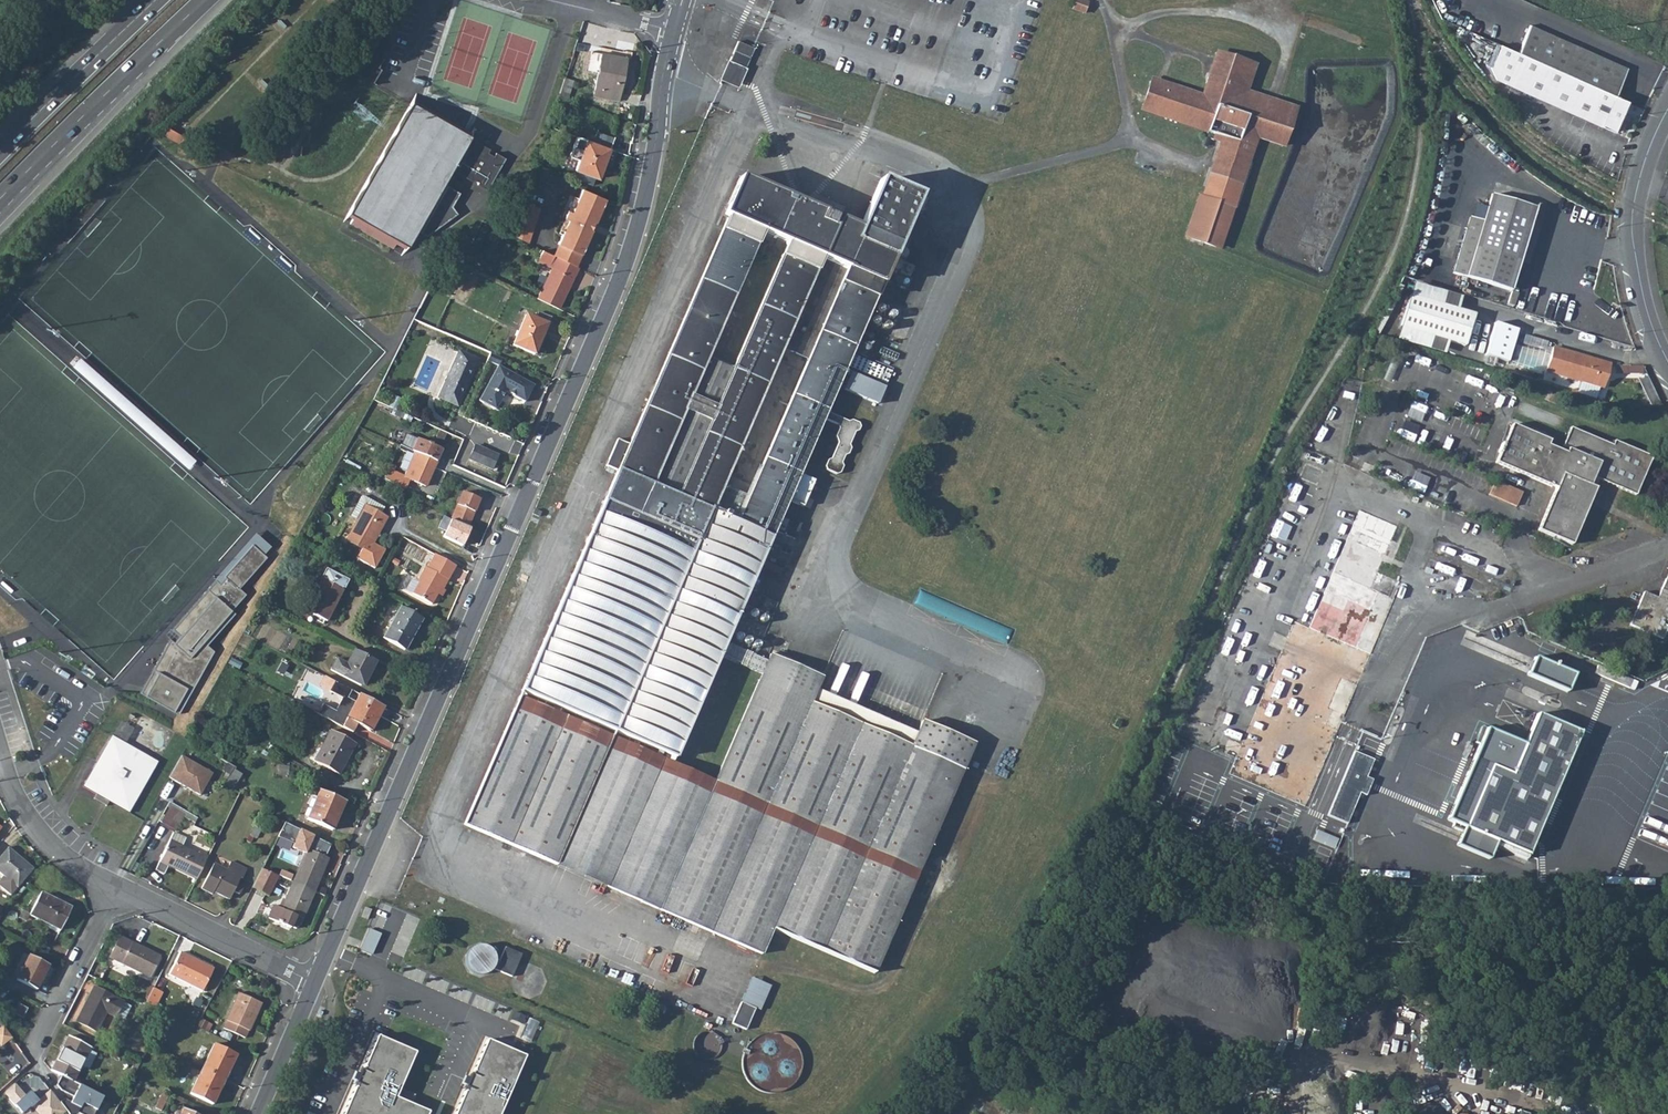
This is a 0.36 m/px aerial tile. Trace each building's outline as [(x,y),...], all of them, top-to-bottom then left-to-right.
[(1089,3),(1078,0),(1075,0),(1072,9),(1086,14),(1089,3)] [(1549,66),(1613,94),(1625,68),(1528,25),(1517,52),(1549,66)] [(739,42),(725,73),(737,79),(742,69),(745,68),(754,49),(739,42)] [(1536,97),(1549,66),(1517,52),(1500,44),(1486,75),(1536,97)] [(1224,136),(1205,194),(1204,198),(1200,197),(1187,235),(1219,246),(1234,204),(1257,136),(1285,145),(1297,108),(1246,92),(1249,83),(1255,63),(1218,51),(1210,75),(1203,96),(1153,79),(1143,110),(1224,136)] [(608,53),(597,95),(620,101),(631,59),(608,53)] [(1536,97),(1612,130),(1626,100),(1613,94),(1549,66),(1536,97)] [(725,73),(723,79),(737,86),(745,68),(742,69),(737,79),(725,73)] [(468,142),(470,139),(412,105),(352,211),(357,215),(352,224),(395,249),(400,239),(406,225),(417,231),(449,175),(453,168),(456,169),(455,171),(474,182),(475,180),(479,182),(478,184),(487,190),(505,159),(496,154),(494,157),(488,153),(489,150),(473,140),(471,143),(468,142)] [(170,127),(166,134),(202,155),(206,148),(170,127)] [(615,138),(598,131),(594,142),(611,149),(615,138)] [(580,159),(575,169),(596,178),(602,164),(605,165),(611,149),(594,142),(578,136),(570,155),(580,159)] [(730,209),(726,219),(628,444),(616,439),(605,465),(617,470),(465,820),(761,949),(772,925),(873,970),(874,970),(964,766),(778,685),(785,670),(726,644),(772,537),(792,546),(801,524),(782,515),(823,419),(839,426),(841,431),(837,439),(839,442),(832,460),(828,461),(825,467),(827,471),(837,476),(841,475),(844,468),(843,466),(843,464),(845,457),(849,457),(851,453),(852,450),(851,447),(851,445),(855,434),(859,433),(861,428),(860,425),(852,421),(849,423),(826,413),(918,198),(879,180),(860,224),(857,231),(738,178),(725,207),(730,209)] [(1480,216),(1467,212),(1449,269),(1505,286),(1531,202),(1489,189),(1484,202),(1480,216)] [(561,237),(557,245),(581,256),(606,203),(582,192),(578,201),(572,215),(568,213),(564,221),(568,223),(561,237)] [(1471,198),(1467,212),(1480,216),(1484,202),(1471,198)] [(574,199),(568,213),(572,215),(578,201),(574,199)] [(826,202),(823,213),(841,217),(844,207),(826,202)] [(511,237),(509,240),(526,248),(540,212),(523,205),(511,237)] [(725,207),(721,216),(726,219),(730,209),(725,207)] [(564,221),(558,235),(561,237),(568,223),(564,221)] [(406,225),(400,239),(409,245),(417,231),(406,225)] [(557,245),(551,259),(552,259),(575,269),(581,256),(557,245)] [(550,272),(537,298),(559,309),(578,271),(575,269),(552,259),(547,270),(550,272)] [(1397,324),(1462,343),(1471,311),(1406,293),(1397,324)] [(529,315),(515,346),(537,355),(550,325),(529,315)] [(1550,343),(1543,366),(1601,382),(1607,359),(1550,343)] [(461,352),(439,398),(458,406),(474,370),(471,369),(476,360),(461,352)] [(1644,373),(1644,366),(1618,365),(1617,372),(1644,373)] [(525,402),(534,386),(499,366),(480,401),(495,410),(506,392),(525,402)] [(1510,423),(1493,461),(1553,487),(1535,528),(1568,543),(1593,488),(1587,486),(1591,477),(1633,496),(1650,457),(1612,441),(1610,444),(1568,426),(1560,446),(1564,447),(1563,451),(1561,451),(1545,444),(1547,440),(1510,423)] [(447,433),(441,430),(435,443),(441,445),(447,433)] [(419,439),(413,451),(421,455),(437,462),(442,449),(419,439)] [(470,458),(477,462),(483,448),(476,445),(470,458)] [(483,448),(477,462),(480,463),(486,450),(483,448)] [(486,450),(480,463),(493,468),(498,455),(486,450)] [(406,490),(410,480),(426,487),(437,462),(421,455),(416,467),(413,466),(408,477),(390,469),(385,478),(397,486),(406,490)] [(1517,506),(1524,492),(1497,480),(1491,494),(1517,506)] [(463,492),(451,520),(460,523),(474,497),(463,492)] [(474,497),(460,523),(468,527),(479,499),(474,497)] [(365,506),(357,519),(370,526),(377,512),(365,506)] [(1302,803),(1367,652),(1353,646),(1351,644),(1367,608),(1370,603),(1372,597),(1374,593),(1376,589),(1367,586),(1369,580),(1375,582),(1380,572),(1374,569),(1393,524),(1356,508),(1306,625),(1291,618),(1226,770),(1302,803)] [(377,512),(370,526),(379,530),(386,518),(377,512)] [(370,526),(357,519),(346,541),(367,552),(379,530),(370,526)] [(171,640),(141,693),(179,714),(214,651),(208,645),(235,613),(232,610),(246,594),(240,588),(268,557),(253,544),(225,577),(226,578),(221,584),(217,581),(173,629),(180,636),(174,643),(171,640)] [(441,558),(434,554),(427,568),(425,567),(417,582),(419,583),(413,594),(433,605),(447,580),(449,580),(453,571),(456,566),(441,558)] [(1626,625),(1658,639),(1667,617),(1667,566),(1654,598),(1642,593),(1640,592),(1626,625)] [(322,581),(341,591),(342,589),(344,590),(348,581),(326,570),(321,578),(323,580),(322,581)] [(321,581),(306,611),(327,622),(342,591),(341,591),(322,581),(321,581)] [(1353,646),(1367,652),(1369,646),(1377,629),(1383,614),(1389,601),(1391,596),(1376,589),(1374,593),(1372,597),(1370,603),(1367,608),(1351,644),(1353,646)] [(400,610),(384,640),(405,651),(420,621),(400,610)] [(375,661),(354,650),(346,664),(336,659),(330,670),(360,686),(367,671),(369,672),(375,661)] [(1526,674),(1567,692),(1574,675),(1533,657),(1526,674)] [(321,684),(332,689),(336,681),(325,676),(321,684)] [(360,695),(342,727),(363,739),(376,716),(378,717),(383,707),(360,695)] [(1497,842),(1522,853),(1574,733),(1552,723),(1532,715),(1520,742),(1486,727),(1445,820),(1462,828),(1497,842)] [(330,731),(314,762),(338,776),(355,745),(330,731)] [(112,736),(83,787),(97,794),(109,802),(129,813),(156,767),(123,748),(126,744),(112,736)] [(158,763),(126,744),(123,748),(156,767),(158,763)] [(1353,751),(1327,814),(1346,822),(1359,791),(1365,794),(1372,779),(1365,776),(1372,759),(1353,751)] [(181,756),(169,777),(201,796),(213,774),(181,756)] [(231,772),(224,785),(232,789),(239,776),(231,772)] [(319,791),(306,820),(331,831),(343,802),(319,791)] [(97,794),(94,799),(106,806),(109,802),(97,794)] [(169,810),(162,822),(177,830),(183,818),(169,810)] [(1497,842),(1462,828),(1455,845),(1489,860),(1497,842)] [(302,860),(292,882),(280,909),(272,906),(267,919),(289,929),(290,927),(295,929),(300,918),(301,918),(327,858),(313,853),(319,840),(299,830),(293,844),(306,850),(302,860)] [(1314,839),(1335,848),(1339,839),(1318,830),(1314,839)] [(168,865),(197,880),(209,858),(200,853),(199,855),(183,846),(187,839),(175,832),(156,869),(164,873),(168,865)] [(302,860),(306,850),(293,844),(289,854),(302,860)] [(11,891),(32,867),(25,861),(26,859),(10,845),(0,856),(0,869),(4,873),(0,878),(0,882),(11,891)] [(213,869),(200,893),(210,898),(212,896),(227,905),(232,897),(237,900),(241,893),(236,890),(239,884),(241,885),(245,876),(230,867),(226,875),(213,869)] [(262,868),(252,887),(267,895),(277,876),(262,868)] [(41,889),(30,912),(51,922),(55,924),(60,927),(72,905),(41,889)] [(371,928),(359,956),(370,961),(382,933),(371,928)] [(120,935),(110,955),(150,974),(159,954),(120,935)] [(500,959),(480,941),(462,961),(482,979),(500,959)] [(497,970),(515,976),(522,952),(505,946),(497,970)] [(182,949),(172,970),(204,986),(214,965),(182,949)] [(30,953),(17,978),(36,988),(48,962),(30,953)] [(759,1003),(771,978),(752,969),(740,994),(759,1003)] [(94,985),(76,1019),(96,1028),(105,1010),(114,1014),(122,998),(94,985)] [(240,990),(223,1024),(244,1035),(261,1000),(240,990)] [(740,994),(731,1014),(744,1021),(754,1000),(740,994)] [(19,1002),(14,1011),(22,1015),(27,1006),(19,1002)] [(4,1026),(0,1029),(0,1039),(4,1044),(12,1037),(4,1026)] [(702,1031),(698,1033),(694,1036),(692,1040),(691,1045),(692,1049),(694,1054),(697,1057),(702,1059),(706,1060),(711,1059),(715,1057),(718,1054),(720,1049),(721,1045),(720,1040),(718,1036),(715,1033),(711,1031),(706,1030),(702,1031)] [(68,1033),(51,1067),(73,1078),(90,1044),(68,1033)] [(792,1042),(784,1037),(774,1034),(765,1034),(756,1037),(748,1044),(743,1052),(740,1061),(741,1070),(744,1079),(750,1087),(758,1092),(767,1095),(777,1094),(786,1091),(793,1085),(799,1077),(801,1068),(801,1059),(798,1049),(792,1042)] [(397,1097),(416,1053),(374,1035),(341,1113),(426,1113),(428,1110),(397,1097)] [(453,1113),(500,1113),(525,1057),(486,1040),(453,1113)] [(214,1041),(202,1065),(223,1075),(235,1051),(214,1041)] [(223,1075),(202,1065),(190,1090),(212,1100),(223,1075)] [(64,1113),(50,1092),(37,1102),(30,1094),(26,1097),(14,1085),(3,1094),(20,1113),(23,1113),(30,1108),(37,1113),(64,1113)] [(79,1087),(69,1106),(80,1112),(82,1107),(97,1113),(103,1099),(79,1087)] [(179,1113),(200,1113),(183,1106),(179,1113)]
